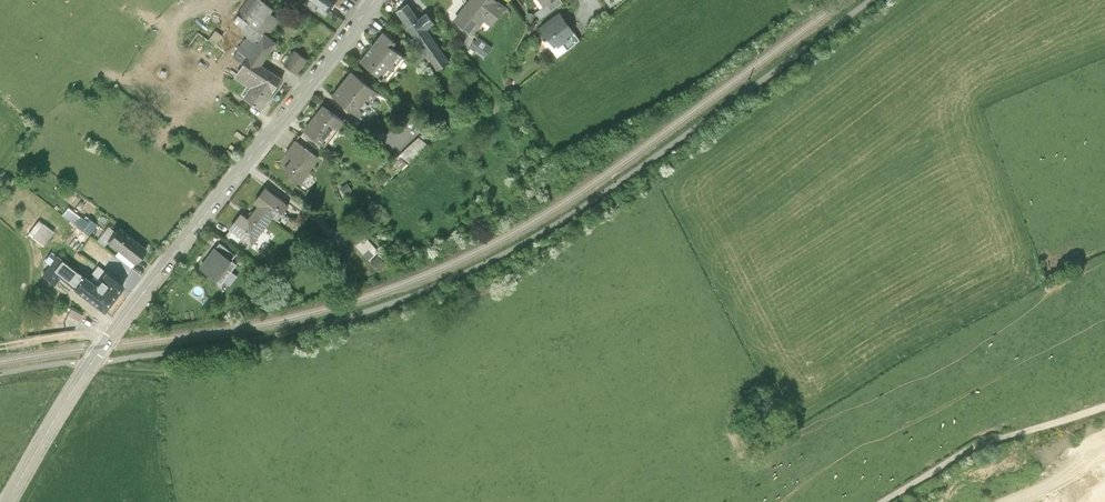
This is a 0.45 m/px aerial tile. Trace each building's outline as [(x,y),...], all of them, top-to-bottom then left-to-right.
[(257,0),(248,0),(235,17),(258,35),(275,13),(257,0)] [(329,17),(340,0),(304,0),(329,17)] [(494,0),(470,0),(451,25),(472,41),(485,24),(494,30),(508,11),(494,0)] [(558,0),(536,0),(544,11),(558,0)] [(610,12),(626,0),(602,0),(610,12)] [(415,42),(428,33),(435,29),(428,17),(420,23),(410,8),(398,17),(415,42)] [(575,34),(560,14),(541,29),(549,40),(551,38),(558,47),(575,34)] [(218,44),(224,34),(217,29),(211,39),(218,44)] [(451,67),(428,33),(415,42),(437,76),(451,67)] [(472,47),(486,58),(494,47),(480,36),(472,47)] [(243,103),(260,115),(283,82),(262,68),(278,46),(264,37),(257,47),(245,38),(231,59),(244,68),(235,81),(250,92),(243,103)] [(398,48),(383,37),(360,66),(385,85),(404,61),(394,54),(398,48)] [(296,52),(283,67),(296,77),(309,62),(296,52)] [(352,74),(342,87),(371,110),(382,97),(352,74)] [(361,124),(371,110),(342,87),(331,101),(361,124)] [(345,126),(323,109),(303,135),(325,152),(345,126)] [(430,149),(419,139),(400,156),(411,165),(430,149)] [(322,163),(296,143),(283,159),(290,164),(283,174),(301,189),(322,163)] [(258,207),(252,214),(266,224),(272,216),(278,221),(288,207),(264,190),(254,204),(258,207)] [(87,223),(68,210),(64,216),(89,235),(96,225),(89,220),(87,223)]
